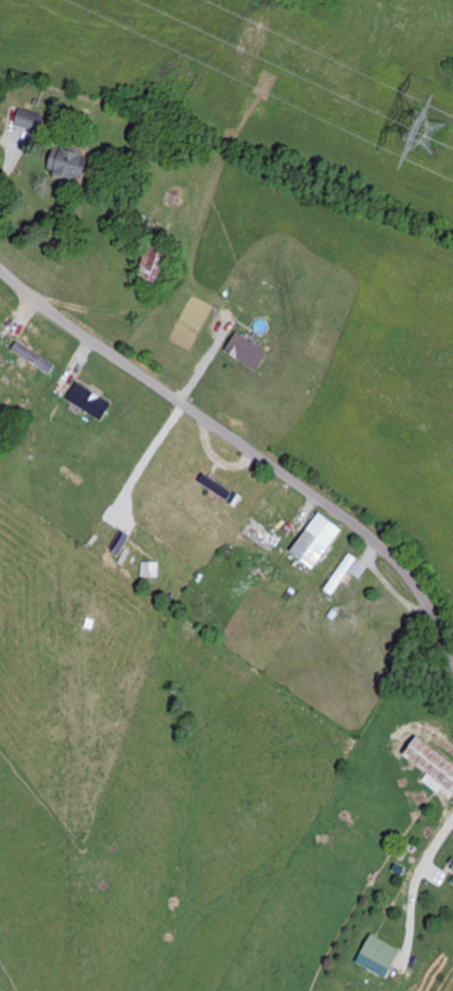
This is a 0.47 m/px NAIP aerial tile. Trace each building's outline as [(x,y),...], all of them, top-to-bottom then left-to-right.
[(46,116),(22,110),(17,127),(42,133),(46,116)] [(50,176),(85,184),(92,154),(57,146),(50,176)] [(175,250),(150,244),(141,283),(165,289),(175,250)] [(13,352),(52,373),(56,366),(17,345),(13,352)] [(67,401),(103,421),(113,404),(77,383),(67,401)] [(200,484),(230,500),(234,492),(204,476),(200,484)] [(318,570),(344,529),(320,513),(294,554),(318,570)] [(359,579),(368,568),(352,555),(324,589),(333,595),(351,573),(359,579)] [(143,564),(143,577),(151,577),(151,564),(143,564)] [(407,756),(452,792),(452,762),(421,738),(407,756)] [(393,971),(403,951),(374,935),(363,954),(393,971)]
